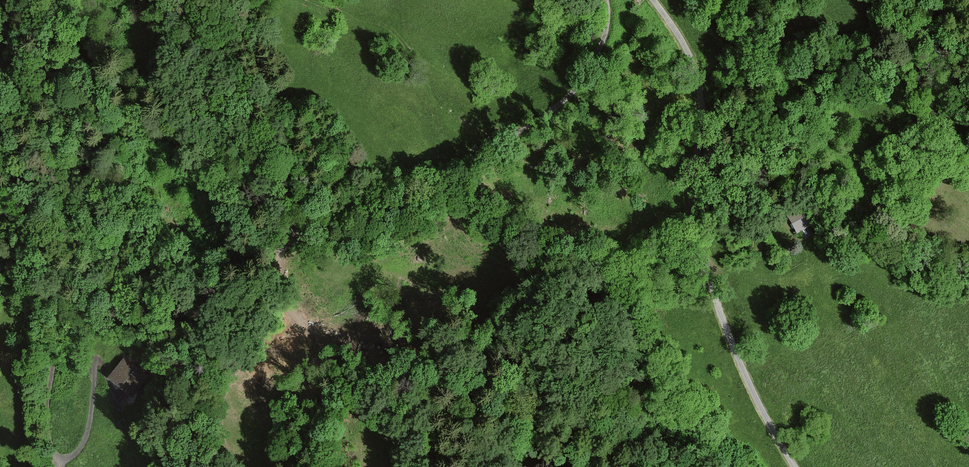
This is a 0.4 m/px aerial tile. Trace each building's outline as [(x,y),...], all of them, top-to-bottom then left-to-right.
[(797,205),(786,211),(796,230),(807,224),(797,205)] [(134,395),(148,376),(126,358),(111,376),(134,395)]
